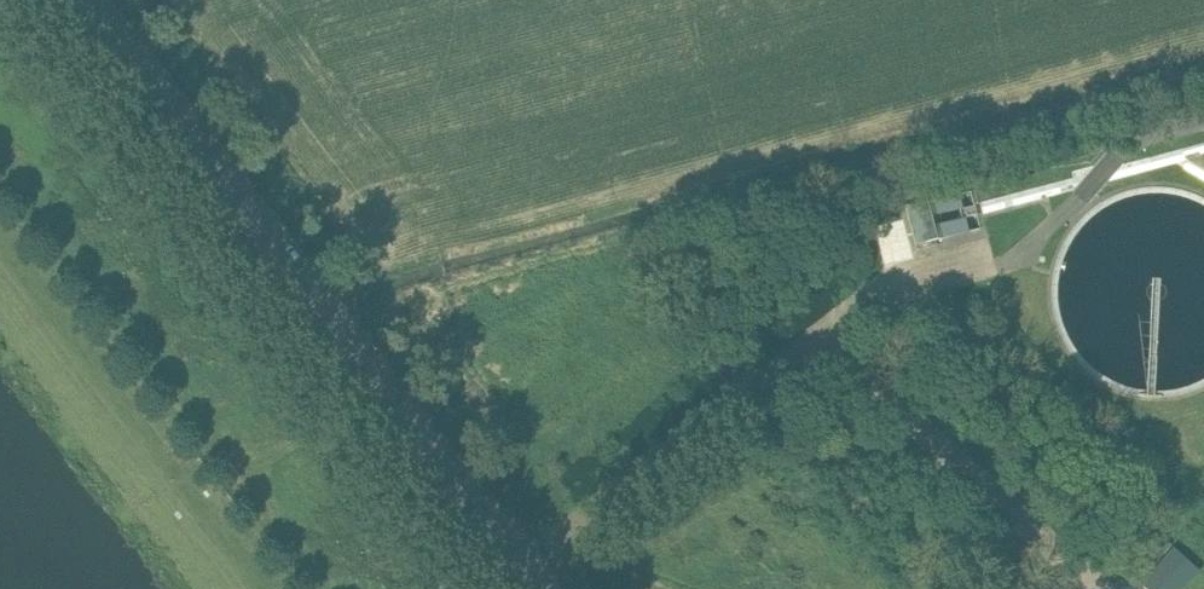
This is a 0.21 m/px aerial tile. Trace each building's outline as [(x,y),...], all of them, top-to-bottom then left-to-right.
[(917,244),(981,228),(971,191),(907,207),(917,244)] [(1141,584),(1146,588),(1182,588),(1198,571),(1173,548),(1141,584)]
